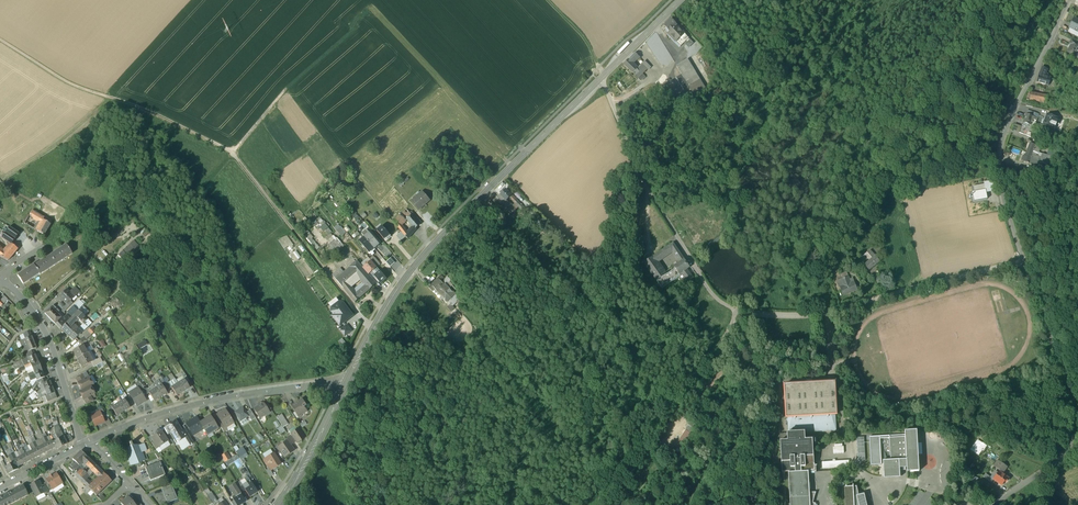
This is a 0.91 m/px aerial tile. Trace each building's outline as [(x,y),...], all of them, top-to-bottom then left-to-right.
[(684,34),(670,19),(664,26),(670,32),(668,34),(675,42),(684,34)] [(1074,19),(1072,23),(1072,24),(1070,28),(1077,33),(1077,21),(1074,19)] [(1070,28),(1068,32),(1077,37),(1077,33),(1070,28)] [(684,34),(675,42),(680,47),(689,39),(684,34)] [(1071,40),(1069,44),(1070,45),(1067,53),(1075,57),(1077,50),(1077,44),(1071,40)] [(695,72),(687,59),(676,66),(681,74),(676,78),(684,90),(690,87),(687,83),(692,80),(689,75),(695,72)] [(633,62),(631,61),(630,62),(628,60),(623,64),(635,76),(639,72),(638,71),(636,70),(637,69),(634,66),(635,65),(633,62)] [(639,72),(635,76),(638,79),(647,70),(643,66),(638,71),(639,72)] [(1046,73),(1045,73),(1046,71),(1047,71),(1047,70),(1046,70),(1047,69),(1042,67),(1039,73),(1036,82),(1049,85),(1051,77),(1048,76),(1048,74),(1046,73)] [(1048,96),(1029,93),(1026,99),(1046,103),(1048,96)] [(1039,114),(1027,110),(1026,114),(1037,118),(1039,114)] [(1037,118),(1026,114),(1023,122),(1030,125),(1031,122),(1032,122),(1033,120),(1036,121),(1037,118)] [(1058,118),(1047,114),(1043,126),(1054,130),(1058,118)] [(1030,125),(1023,122),(1021,126),(1032,130),(1034,126),(1030,125)] [(1032,130),(1021,126),(1019,132),(1031,137),(1033,131),(1032,130)] [(1040,147),(1030,143),(1027,152),(1032,154),(1036,156),(1036,155),(1037,155),(1040,147)] [(1032,154),(1027,152),(1025,156),(1024,156),(1022,160),(1026,162),(1026,163),(1028,164),(1028,163),(1037,166),(1039,161),(1045,163),(1047,156),(1046,155),(1042,154),(1041,157),(1037,155),(1036,155),(1036,156),(1032,154)] [(400,185),(402,187),(409,179),(407,178),(403,182),(402,182),(400,185)] [(509,192),(506,190),(497,198),(503,204),(512,196),(510,194),(511,193),(509,192)] [(987,200),(985,190),(973,193),(972,193),(974,202),(987,200)] [(422,192),(411,202),(419,210),(425,204),(424,204),(429,200),(422,192)] [(503,204),(500,207),(509,216),(518,207),(522,211),(525,209),(512,196),(503,204)] [(407,233),(401,225),(407,219),(413,214),(411,212),(409,213),(406,209),(393,221),(405,236),(407,233)] [(32,211),(29,215),(41,222),(43,219),(44,218),(32,211)] [(682,220),(677,211),(671,215),(676,223),(682,220)] [(422,224),(413,214),(407,219),(413,226),(416,229),(422,224)] [(323,233),(327,230),(330,234),(332,232),(322,218),(316,222),(323,233)] [(50,224),(43,220),(43,219),(41,222),(36,230),(44,235),(50,224)] [(390,235),(382,226),(377,231),(384,240),(390,235)] [(407,233),(405,236),(408,239),(417,229),(416,229),(413,226),(407,233)] [(6,232),(15,239),(19,234),(9,227),(6,232)] [(341,228),(337,231),(342,237),(345,233),(341,228)] [(304,233),(316,250),(320,248),(308,230),(304,233)] [(15,239),(6,232),(2,238),(11,244),(15,239)] [(406,237),(401,232),(396,236),(401,241),(406,237)] [(379,244),(370,234),(365,238),(374,249),(379,244)] [(339,244),(332,237),(328,241),(334,248),(339,244)] [(374,249),(365,238),(360,242),(369,253),(374,249)] [(138,246),(133,241),(126,248),(125,248),(125,249),(118,256),(123,261),(138,246)] [(665,275),(656,262),(673,251),(677,257),(680,255),(673,243),(644,263),(657,281),(665,275)] [(8,261),(18,249),(11,244),(9,248),(7,247),(5,249),(1,245),(0,247),(0,256),(8,261)] [(66,245),(50,255),(56,264),(72,254),(66,245)] [(290,254),(295,262),(301,258),(296,250),(290,254)] [(876,256),(870,250),(867,253),(872,259),(867,263),(862,257),(859,259),(869,271),(880,262),(876,256)] [(50,255),(34,266),(39,274),(40,274),(56,264),(50,255)] [(680,255),(677,257),(680,262),(674,267),(675,269),(677,271),(679,274),(678,275),(678,276),(682,281),(685,278),(690,274),(687,270),(689,268),(680,255)] [(391,257),(386,262),(391,267),(396,262),(391,257)] [(357,261),(350,267),(350,268),(361,280),(369,290),(370,290),(376,284),(376,285),(376,284),(357,261)] [(377,267),(372,261),(370,263),(366,263),(365,267),(364,268),(369,274),(372,271),(377,267)] [(34,265),(18,275),(23,284),(39,274),(34,266),(34,265)] [(341,276),(336,280),(343,288),(352,281),(357,276),(350,268),(344,273),(341,276)] [(677,271),(675,269),(666,275),(668,279),(659,285),(661,287),(674,278),(672,276),(674,275),(673,274),(677,271)] [(341,276),(337,271),(332,275),(336,280),(341,276)] [(387,279),(380,271),(376,275),(374,276),(381,284),(387,279)] [(690,274),(685,278),(688,282),(693,278),(690,274)] [(665,275),(657,281),(659,285),(668,279),(666,275),(665,275)] [(352,281),(355,284),(361,280),(357,276),(352,281)] [(847,276),(841,279),(842,282),(838,283),(843,295),(857,290),(854,281),(850,283),(848,277),(847,276)] [(444,285),(438,278),(435,281),(434,280),(433,282),(434,282),(431,285),(435,289),(437,291),(442,287),(444,285)] [(357,295),(351,288),(355,284),(352,281),(343,288),(355,303),(360,298),(361,298),(369,290),(366,287),(357,295)] [(75,288),(71,290),(72,291),(70,292),(74,297),(79,292),(75,288)] [(66,289),(59,296),(67,304),(70,300),(74,297),(70,292),(66,289)] [(455,295),(450,290),(447,292),(442,297),(448,302),(455,295)] [(3,294),(0,297),(0,300),(4,303),(8,299),(3,294)] [(353,316),(343,303),(339,302),(337,299),(334,301),(337,304),(332,308),(332,311),(335,315),(333,316),(340,326),(353,316)] [(63,308),(61,309),(64,312),(73,303),(70,301),(71,301),(70,300),(67,304),(65,306),(63,308)] [(63,318),(59,321),(58,320),(55,324),(60,329),(82,306),(78,302),(67,313),(68,315),(67,316),(67,315),(64,319),(63,318)] [(56,306),(54,304),(51,308),(57,314),(60,310),(56,306)] [(108,307),(101,314),(103,316),(110,309),(108,307)] [(57,314),(51,308),(45,313),(51,320),(57,314)] [(60,310),(57,314),(61,318),(65,314),(64,314),(65,313),(64,312),(61,309),(60,310)] [(83,316),(78,311),(74,315),(78,319),(80,321),(84,317),(83,316)] [(95,313),(90,318),(94,321),(99,316),(95,313)] [(57,314),(51,320),(55,324),(58,320),(61,318),(57,314)] [(74,315),(61,329),(66,334),(75,326),(73,324),(78,319),(74,315)] [(83,324),(78,329),(81,333),(91,323),(88,319),(87,320),(83,324)] [(339,329),(345,337),(352,331),(347,325),(343,328),(341,327),(339,329)] [(75,326),(66,334),(69,337),(78,329),(75,326)] [(81,333),(78,329),(69,337),(73,341),(81,333)] [(88,331),(83,336),(83,337),(84,337),(86,340),(91,335),(88,331)] [(34,342),(32,337),(27,338),(26,339),(24,340),(26,345),(34,342)] [(34,342),(26,345),(29,351),(33,350),(36,348),(34,342)] [(83,345),(73,351),(76,355),(75,355),(76,356),(77,358),(77,359),(78,359),(87,353),(83,345)] [(89,353),(78,359),(82,367),(94,361),(89,353)] [(35,355),(31,357),(31,356),(28,357),(29,360),(30,364),(37,361),(35,355)] [(37,361),(30,364),(31,367),(32,369),(40,366),(37,361)] [(40,366),(32,369),(33,371),(35,375),(42,372),(40,366)] [(42,372),(35,375),(36,378),(37,380),(40,379),(44,377),(42,372)] [(190,382),(184,372),(181,374),(184,379),(187,383),(190,382)] [(82,374),(75,378),(78,383),(85,379),(82,374)] [(78,383),(82,391),(90,386),(93,385),(89,378),(89,377),(85,379),(78,383)] [(161,377),(158,379),(159,381),(162,385),(164,389),(167,387),(165,383),(161,377)] [(175,379),(169,383),(172,387),(178,383),(175,379)] [(187,383),(184,379),(178,383),(183,392),(186,390),(187,389),(190,388),(187,383)] [(52,387),(50,381),(46,382),(42,384),(45,390),(52,387)] [(835,382),(785,385),(787,416),(788,416),(835,414),(836,413),(835,382)] [(172,387),(171,388),(172,388),(177,396),(179,394),(180,393),(180,394),(183,392),(178,383),(172,387)] [(162,385),(155,389),(161,397),(164,395),(163,395),(164,394),(164,395),(167,393),(164,389),(162,385)] [(82,391),(80,392),(84,400),(90,396),(94,394),(90,386),(82,391)] [(52,387),(45,390),(47,396),(55,393),(52,387)] [(137,388),(129,393),(137,406),(146,401),(140,391),(138,388),(137,388)] [(149,393),(154,401),(157,399),(156,399),(157,399),(158,399),(161,397),(155,389),(149,393)] [(29,396),(33,400),(39,395),(35,391),(29,396)] [(55,393),(47,396),(43,398),(45,403),(57,398),(55,393)] [(90,396),(84,400),(87,405),(93,401),(90,396)] [(124,399),(118,403),(123,412),(126,410),(126,409),(127,409),(130,408),(127,403),(125,399),(124,399)] [(302,399),(291,406),(291,407),(298,417),(307,411),(304,407),(306,405),(302,399)] [(112,407),(114,412),(117,416),(119,414),(120,413),(123,412),(118,403),(112,407)] [(258,407),(257,406),(254,408),(254,409),(260,418),(269,413),(268,411),(264,405),(264,404),(263,404),(258,407)] [(243,407),(234,412),(240,422),(248,417),(249,416),(246,412),(243,407)] [(233,423),(225,410),(217,415),(223,424),(225,428),(233,423)] [(255,418),(250,410),(246,412),(249,416),(248,417),(251,421),(255,418)] [(100,412),(93,416),(92,415),(91,416),(91,417),(91,418),(92,419),(95,426),(104,422),(102,417),(100,412)] [(277,416),(283,427),(288,424),(283,413),(277,416)] [(835,414),(788,416),(788,432),(805,432),(836,430),(835,414)] [(203,421),(200,423),(204,429),(207,435),(212,432),(211,432),(217,428),(210,417),(203,421)] [(197,418),(186,424),(193,435),(199,431),(199,432),(204,429),(200,423),(197,418)] [(171,424),(169,423),(168,424),(167,427),(170,431),(179,426),(176,422),(172,425),(171,424)] [(687,428),(692,431),(696,426),(691,423),(687,428)] [(281,434),(286,431),(282,425),(278,428),(281,434)] [(170,431),(171,433),(176,442),(185,436),(182,431),(179,426),(170,431)] [(64,437),(59,427),(54,428),(55,433),(58,440),(64,437)] [(291,434),(297,444),(302,441),(301,440),(304,438),(298,429),(297,430),(291,434)] [(675,447),(680,450),(691,434),(686,430),(675,447)] [(905,435),(889,436),(869,437),(871,465),(883,465),(883,479),(900,478),(899,468),(907,468),(907,472),(919,471),(917,430),(905,431),(905,435)] [(156,435),(152,438),(154,442),(158,448),(159,447),(168,441),(161,432),(156,435)] [(788,432),(787,433),(787,441),(780,441),(782,473),(789,472),(789,473),(807,472),(807,471),(810,471),(810,472),(816,472),(816,465),(814,465),(812,439),(805,439),(805,432),(788,432)] [(69,434),(65,438),(67,444),(71,442),(73,439),(69,434)] [(64,437),(58,440),(62,447),(67,444),(65,438),(64,437)] [(864,437),(856,438),(858,461),(865,460),(864,437)] [(978,439),(971,449),(980,455),(987,445),(978,439)] [(49,442),(46,443),(50,450),(55,448),(53,443),(52,440),(49,442)] [(56,441),(53,443),(55,448),(56,449),(62,447),(58,440),(56,441)] [(287,442),(279,446),(282,451),(280,452),(284,457),(289,454),(288,453),(292,450),(290,448),(291,447),(290,445),(287,441),(287,442)] [(43,445),(41,446),(45,453),(50,450),(46,443),(43,445)] [(139,445),(132,446),(131,443),(130,443),(129,444),(130,446),(125,451),(130,466),(137,465),(138,467),(141,466),(140,464),(145,460),(142,452),(147,451),(144,444),(140,445),(139,445)] [(39,447),(36,449),(39,456),(45,453),(41,446),(39,447)] [(243,448),(236,452),(239,457),(246,453),(243,448)] [(32,450),(30,452),(34,459),(39,456),(36,449),(32,450)] [(81,451),(72,459),(75,462),(69,468),(72,471),(73,472),(78,466),(83,462),(87,458),(81,451)] [(221,455),(224,462),(231,458),(228,451),(221,455)] [(28,453),(25,454),(28,461),(34,459),(30,452),(28,453)] [(273,453),(266,458),(273,468),(280,464),(273,453)] [(22,456),(19,457),(23,464),(28,461),(25,454),(22,456)] [(17,458),(14,460),(15,462),(18,467),(23,464),(19,457),(17,458)] [(226,462),(230,466),(235,461),(232,457),(226,462)] [(103,474),(87,458),(83,462),(99,478),(103,474)] [(273,468),(266,458),(263,460),(270,470),(273,468)] [(848,460),(822,462),(822,469),(849,467),(848,460)] [(1004,465),(997,460),(993,466),(1000,470),(1004,465)] [(12,463),(10,465),(13,472),(19,469),(18,467),(15,462),(12,463)] [(160,462),(146,468),(145,468),(150,481),(151,481),(151,480),(165,475),(160,462)] [(7,466),(4,467),(8,474),(13,472),(10,465),(7,466)] [(89,477),(78,466),(73,472),(72,471),(72,472),(83,483),(87,479),(89,477)] [(1008,478),(999,471),(997,475),(993,479),(1001,485),(1004,481),(1006,482),(1008,478)] [(788,473),(790,504),(815,504),(816,504),(813,503),(814,497),(810,497),(808,472),(807,472),(788,473)] [(52,475),(49,477),(50,478),(47,480),(47,481),(52,489),(57,486),(56,484),(61,481),(56,474),(53,476),(52,475)] [(92,484),(88,488),(93,493),(96,496),(111,481),(103,474),(99,478),(92,484)] [(92,484),(87,479),(83,483),(86,487),(88,488),(92,484)] [(52,489),(47,481),(44,483),(45,484),(49,491),(52,489)] [(39,482),(31,486),(36,497),(44,493),(41,486),(39,482)] [(251,482),(244,487),(245,489),(245,490),(249,497),(257,492),(251,482)] [(45,484),(41,486),(44,493),(45,495),(50,492),(49,491),(45,484)] [(845,487),(846,504),(867,504),(864,494),(859,495),(856,486),(853,487),(853,485),(852,485),(853,487),(845,487)] [(0,498),(0,504),(9,504),(28,495),(23,486),(20,487),(20,488),(7,495),(6,494),(4,495),(4,496),(0,498)] [(163,492),(156,495),(160,504),(175,499),(170,486),(162,489),(163,492)] [(88,488),(86,487),(84,489),(90,495),(93,493),(88,488)] [(233,499),(234,501),(237,504),(240,504),(242,504),(245,502),(241,494),(233,499)] [(129,497),(121,503),(122,504),(136,504),(135,504),(129,497)]
